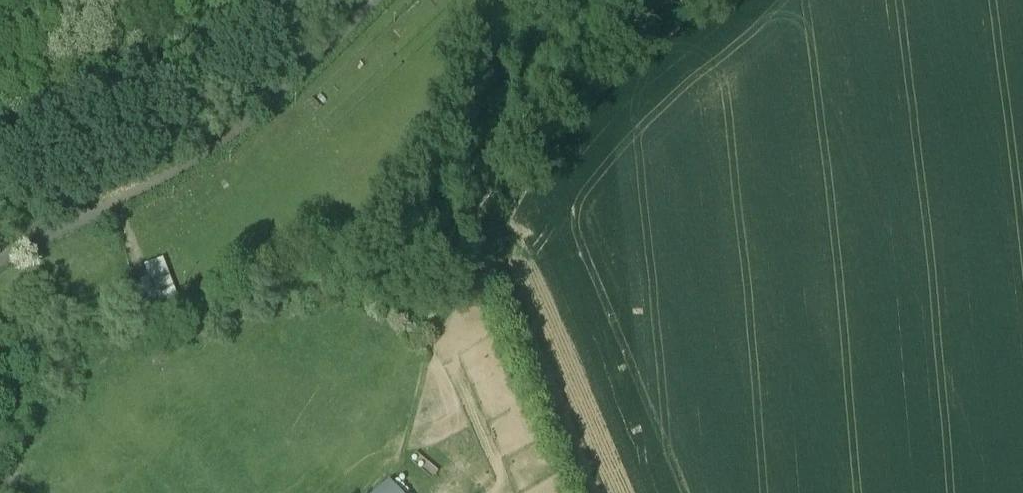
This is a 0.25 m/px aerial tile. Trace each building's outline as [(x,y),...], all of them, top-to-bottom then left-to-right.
[(142,277),(153,304),(180,294),(169,266),(142,277)]
